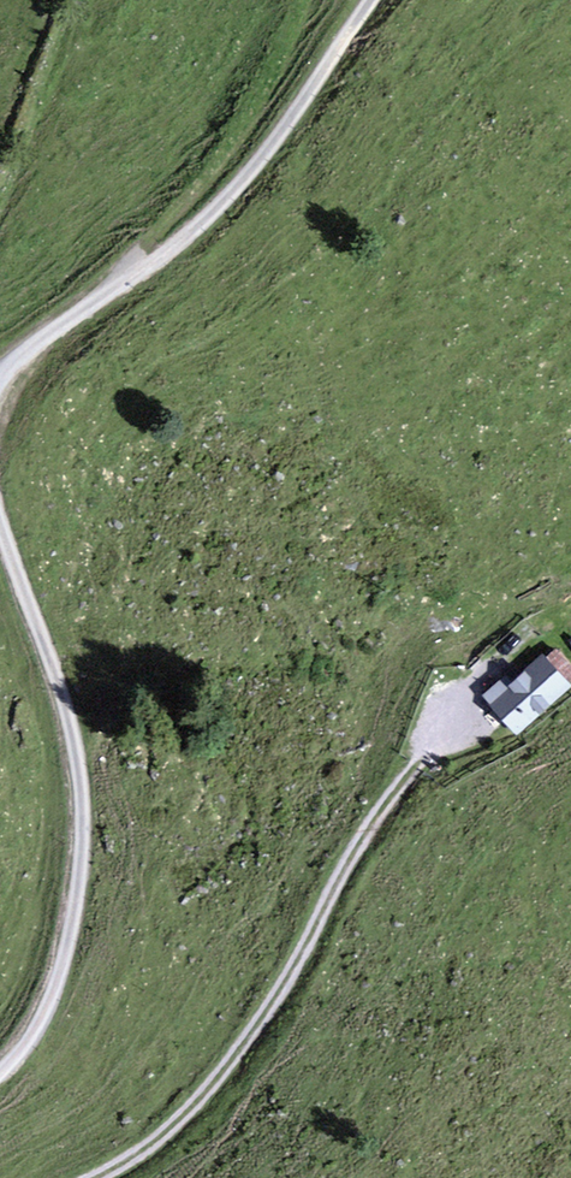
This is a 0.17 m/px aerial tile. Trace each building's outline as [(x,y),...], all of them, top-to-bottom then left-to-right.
[(486,700),(515,733),(570,683),(542,650),(486,700)]
